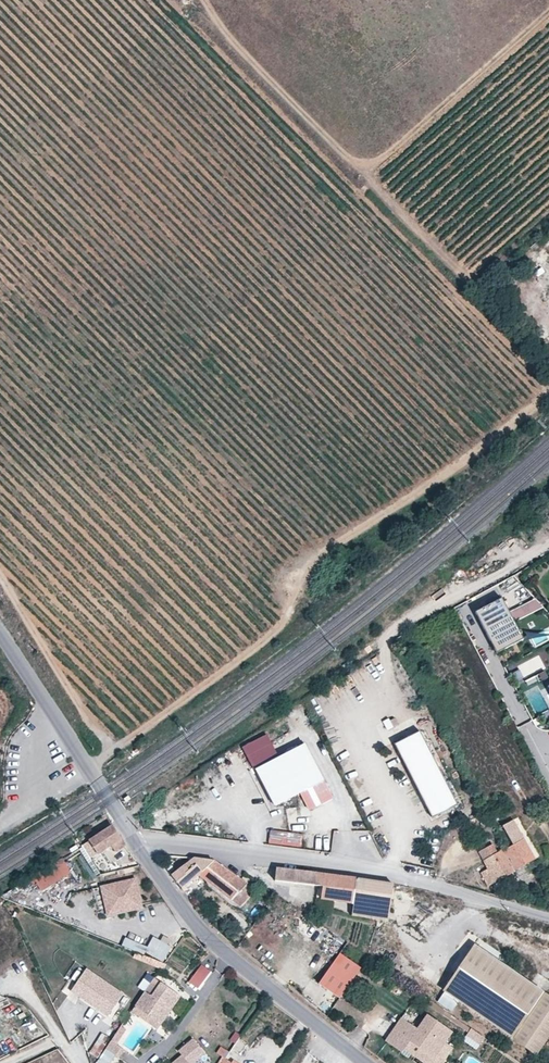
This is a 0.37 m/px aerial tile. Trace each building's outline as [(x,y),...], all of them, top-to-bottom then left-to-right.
[(479,611),(500,652),(527,638),(506,597),(479,611)] [(543,632),(530,638),(533,646),(546,640),(543,632)] [(398,726),(394,719),(389,722),(393,729),(398,726)] [(458,806),(419,733),(395,746),(433,819),(458,806)] [(323,781),(304,744),(251,771),(270,808),(299,793),(323,781)] [(333,800),(323,781),(299,793),(309,812),(333,800)] [(541,856),(519,818),(502,827),(512,844),(504,849),(515,871),(541,856)] [(111,826),(89,840),(97,855),(112,846),(121,840),(111,826)] [(267,843),(301,846),(302,832),(268,829),(267,843)] [(121,840),(112,846),(114,851),(124,846),(121,840)] [(481,874),(488,886),(515,871),(504,849),(497,853),(493,846),(478,854),(487,871),(481,874)] [(63,858),(29,875),(37,890),(70,874),(63,858)] [(246,883),(217,861),(195,858),(172,876),(183,889),(200,876),(232,901),(240,890),(246,883)] [(278,869),(279,878),(277,883),(322,887),(321,900),(354,906),(353,915),(390,921),(395,885),(367,880),(319,874),(278,869)] [(139,877),(103,885),(110,914),(145,906),(139,877)] [(249,896),(240,890),(232,901),(241,907),(249,896)] [(170,944),(150,936),(146,945),(123,936),(120,944),(163,962),(170,944)] [(471,941),(439,988),(538,1055),(548,1038),(548,994),(471,941)] [(362,969),(342,953),(318,982),(339,999),(362,969)] [(201,963),(186,982),(196,991),(211,971),(201,963)] [(127,992),(91,966),(76,988),(112,1014),(127,992)] [(548,986),(548,981),(537,972),(532,979),(547,989),(548,986)] [(145,994),(136,1007),(139,1009),(161,1025),(181,997),(163,984),(151,999),(145,994)] [(161,1025),(139,1009),(135,1016),(157,1031),(161,1025)] [(385,1040),(402,1052),(405,1049),(426,1062),(442,1062),(453,1047),(445,1042),(452,1031),(427,1014),(418,1028),(401,1017),(385,1040)] [(481,1044),(486,1037),(472,1028),(468,1035),(481,1044)] [(121,1030),(111,1045),(116,1047),(126,1033),(121,1030)] [(197,1038),(182,1050),(185,1054),(173,1062),(197,1062),(209,1053),(197,1038)] [(99,1040),(90,1052),(98,1057),(107,1045),(99,1040)]
